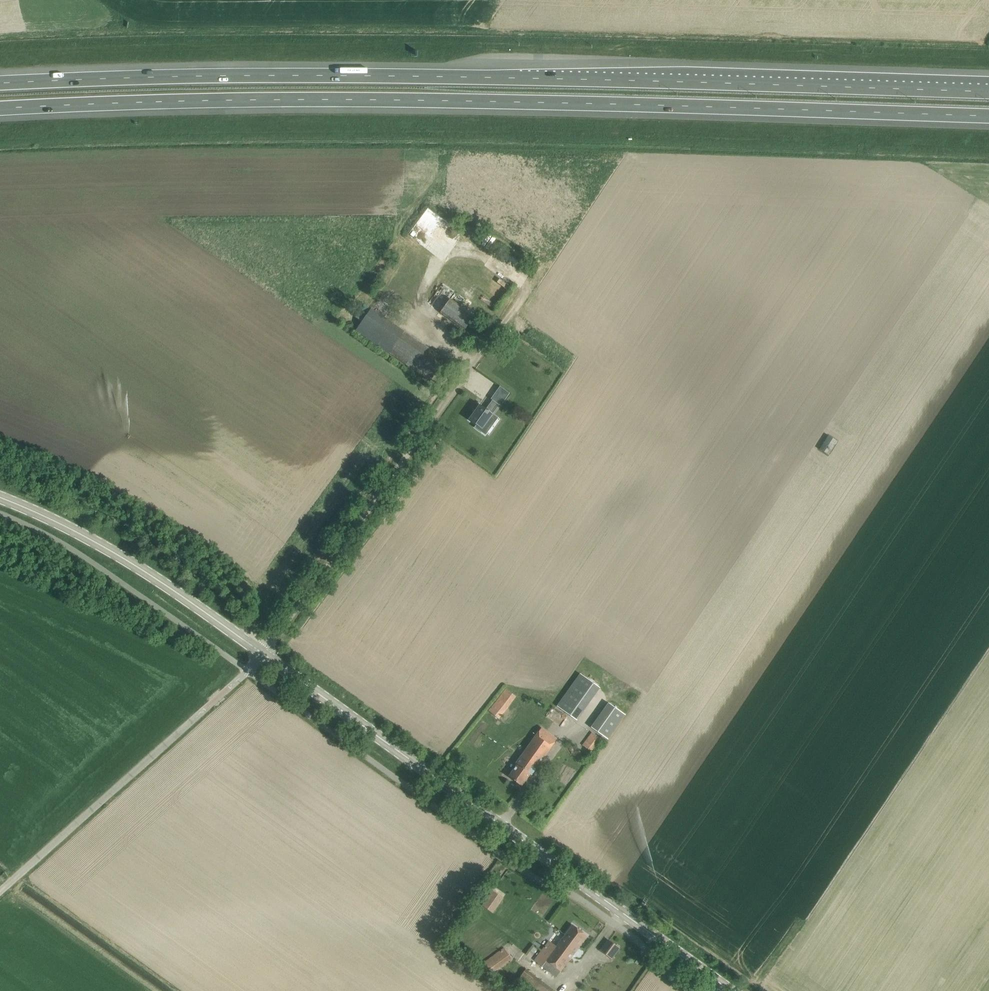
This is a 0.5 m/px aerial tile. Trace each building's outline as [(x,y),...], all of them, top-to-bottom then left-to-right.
[(461,231),(429,208),(410,234),(438,254),(442,248),(441,247),(446,241),(450,245),(461,231)] [(466,309),(451,298),(441,312),(465,330),(475,316),(466,309)] [(373,307),(372,309),(365,304),(356,316),(363,321),(357,329),(430,380),(446,359),(373,307)] [(480,404),(469,419),(482,428),(500,405),(493,399),(492,400),(494,401),(488,409),(480,404)] [(828,434),(819,449),(829,455),(838,440),(828,434)] [(600,687),(580,673),(557,705),(577,720),(600,687)] [(516,696),(506,688),(488,710),(499,718),(516,696)] [(608,738),(625,714),(609,703),(592,727),(608,738)] [(517,764),(509,776),(522,785),(531,772),(532,773),(556,737),(540,726),(516,763),(517,764)] [(601,739),(591,732),(582,744),(592,752),(601,739)] [(503,897),(493,890),(482,905),(493,912),(503,897)] [(587,935),(573,924),(566,934),(563,932),(556,942),(551,938),(535,959),(556,976),(587,935)] [(612,958),(614,955),(620,947),(609,939),(601,949),(612,958)] [(513,958),(504,947),(484,962),(492,973),(513,958)] [(515,983),(525,990),(552,990),(553,989),(525,969),(515,983)]
